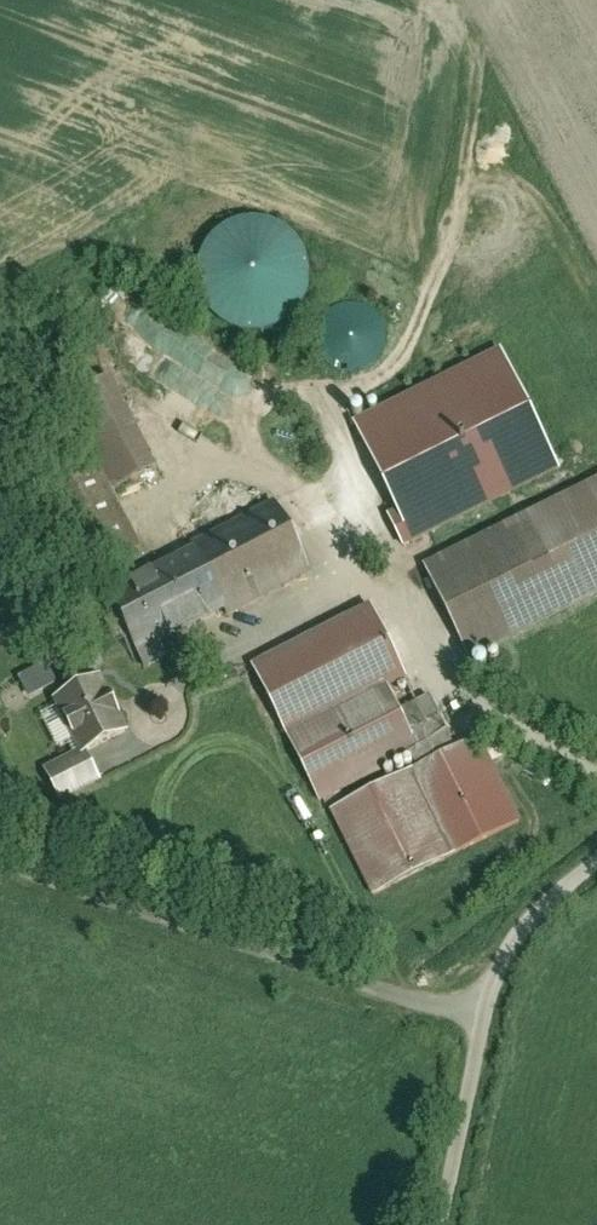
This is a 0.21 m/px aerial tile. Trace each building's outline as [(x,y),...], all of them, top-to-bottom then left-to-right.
[(301,318),(313,303),(319,285),(319,265),(312,247),(300,232),(284,222),(266,218),(247,219),(229,227),(215,240),(206,257),(203,276),(206,295),(215,312),(230,325),(247,332),(267,334),(285,329),(301,318)] [(377,359),(384,351),(388,340),(388,329),(384,318),(377,309),(367,303),(356,301),(345,302),(335,306),(327,314),(322,324),(320,335),(322,346),(327,356),(335,363),(346,368),(357,369),(368,366),(377,359)] [(506,354),(361,427),(420,545),(565,472),(506,354)] [(96,572),(145,552),(116,483),(155,467),(118,377),(30,413),(96,572)] [(430,565),(478,662),(596,604),(596,483),(430,565)] [(105,588),(142,664),(309,582),(272,507),(105,588)] [(375,610),(257,670),(323,799),(447,736),(428,698),(402,712),(389,687),(409,676),(375,610)] [(40,760),(58,800),(104,780),(91,752),(135,732),(112,680),(51,706),(69,747),(40,760)] [(484,734),(330,811),(373,897),(527,820),(484,734)]
